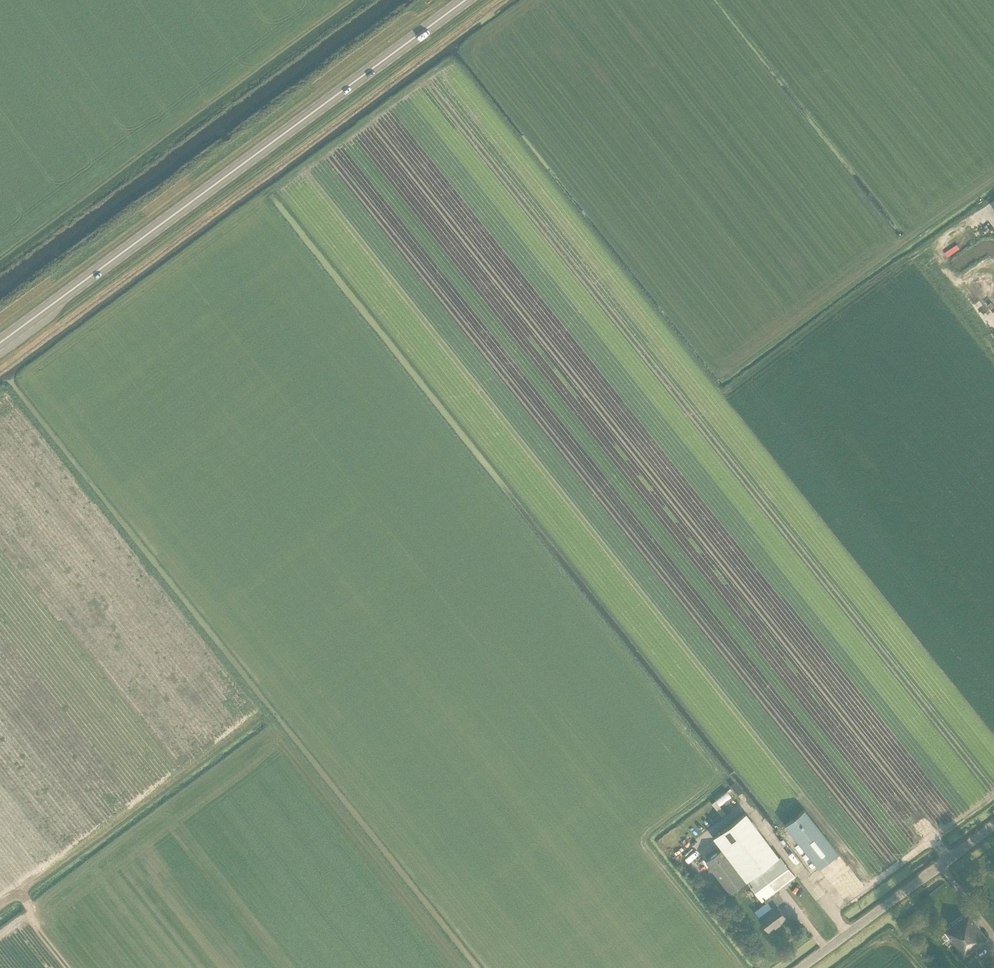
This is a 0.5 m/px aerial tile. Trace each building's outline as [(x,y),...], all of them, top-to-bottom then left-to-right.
[(729,806),(734,802),(725,792),(721,796),(729,806)] [(818,868),(838,852),(805,809),(785,825),(818,868)] [(768,930),(786,917),(776,905),(784,900),(776,890),(795,875),(780,855),(779,856),(746,812),(713,837),(721,849),(705,860),(730,893),(740,885),(756,905),(765,898),(772,906),(758,916),(768,930)] [(702,832),(710,825),(705,819),(697,826),(702,832)] [(695,836),(698,833),(691,827),(688,830),(695,836)] [(684,862),(695,855),(688,844),(677,851),(684,862)] [(982,945),(982,944),(988,937),(970,912),(945,931),(964,957),(982,945)] [(984,965),(976,955),(967,961),(972,967),(979,967),(984,965)]
